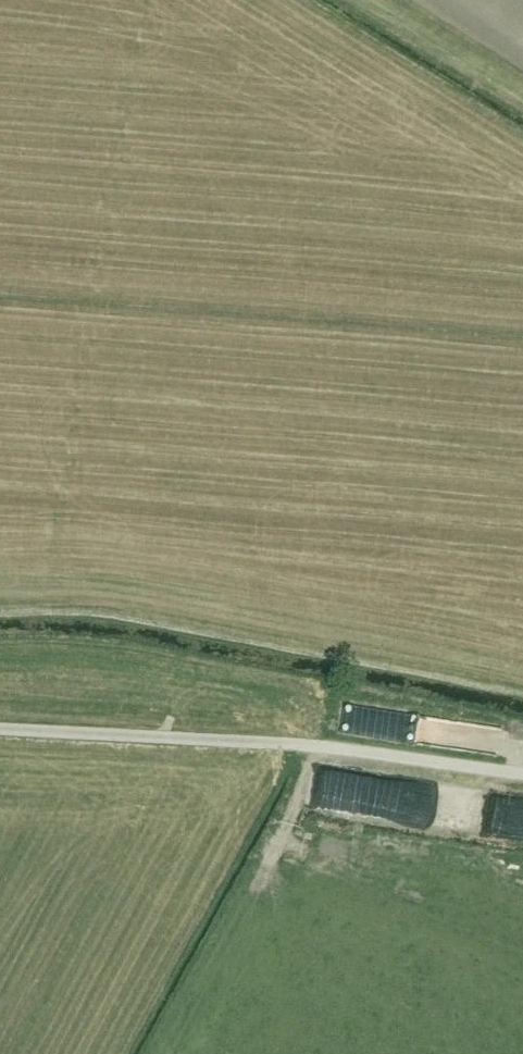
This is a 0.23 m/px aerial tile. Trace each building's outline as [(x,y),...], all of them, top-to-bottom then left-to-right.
[(340,856),(341,842),(322,842),(321,855),(340,856)]
